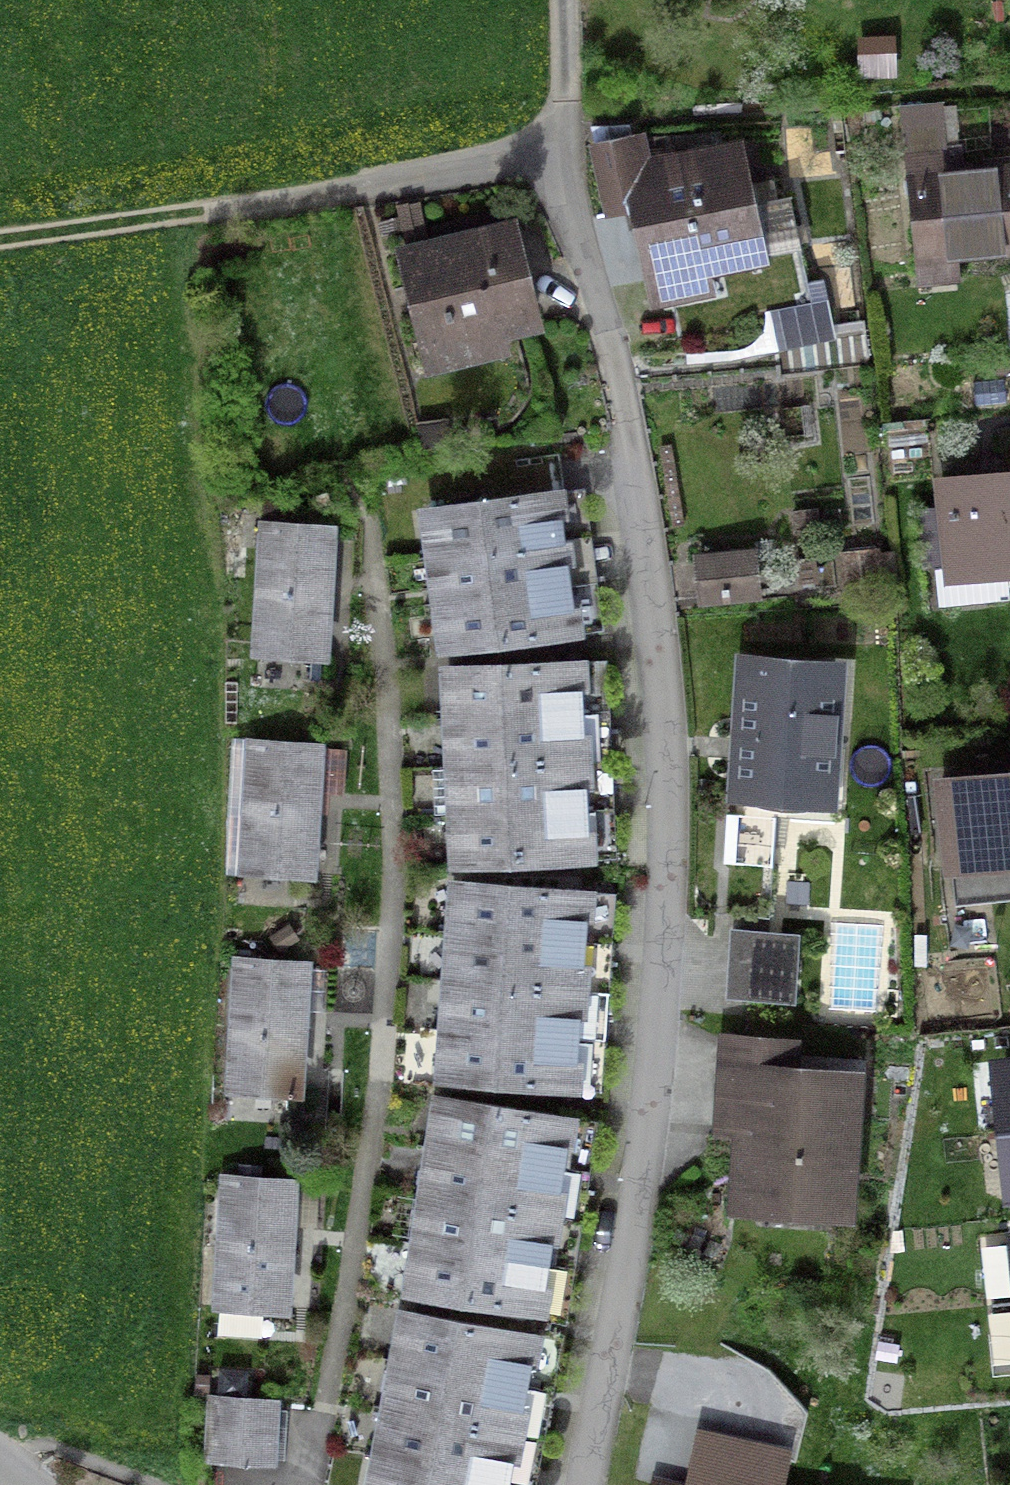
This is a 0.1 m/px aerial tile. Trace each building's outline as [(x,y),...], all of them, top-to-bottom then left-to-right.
[(645,137),(581,148),(594,220),(633,214),(650,311),(723,299),(719,272),(771,263),(751,145),(649,162),(645,137)] [(901,173),(911,267),(1009,256),(1009,161),(901,173)] [(803,232),(800,173),(767,175),(770,234),(803,232)] [(523,217),(387,249),(414,361),(550,328),(523,217)] [(833,305),(782,308),(784,336),(835,332),(833,305)] [(937,478),(950,585),(1009,579),(1009,470),(937,478)] [(437,556),(562,539),(560,523),(555,493),(430,510),(437,556)] [(345,526),(256,519),(246,658),(335,665),(345,526)] [(437,556),(443,600),(568,583),(564,559),(562,539),(437,556)] [(883,550),(841,557),(845,587),(887,581),(883,550)] [(695,560),(701,609),(760,603),(755,554),(695,560)] [(568,583),(443,600),(449,650),(575,633),(570,598),(568,583)] [(848,665),(734,658),(726,803),(840,810),(848,665)] [(457,716),(580,711),(579,699),(578,662),(455,667),(457,716)] [(459,765),(582,759),(581,745),(580,711),(457,716),(459,765)] [(335,743),(245,740),(241,867),(331,870),(335,743)] [(461,814),(584,808),(583,789),(582,759),(459,765),(461,814)] [(931,780),(942,877),(1009,870),(1009,771),(931,780)] [(584,808),(461,814),(463,866),(586,860),(585,828),(584,808)] [(458,931),(582,939),(583,925),(585,890),(461,881),(458,931)] [(454,981),(578,989),(580,970),(582,939),(458,931),(454,981)] [(798,937),(733,933),(729,998),(794,1002),(798,937)] [(322,956),(228,953),(224,1095),(318,1097),(322,956)] [(451,1029),(575,1037),(577,1009),(578,989),(454,981),(451,1029)] [(574,1050),(575,1037),(451,1029),(447,1079),(571,1087),(574,1050)] [(736,1212),(854,1219),(862,1070),(794,1067),(795,1034),(711,1030),(707,1106),(742,1108),(736,1212)] [(989,1062),(997,1138),(1009,1137),(1009,1060),(989,1062)] [(438,1146),(560,1165),(562,1151),(567,1117),(446,1098),(438,1146)] [(997,1138),(1004,1208),(1009,1208),(1009,1137),(997,1138)] [(430,1195),(552,1214),(555,1194),(560,1165),(438,1146),(430,1195)] [(301,1178),(216,1173),(209,1306),(294,1310),(301,1178)] [(422,1244),(544,1263),(549,1235),(552,1214),(430,1195),(422,1244)] [(544,1263),(422,1244),(415,1292),(536,1311),(542,1278),(544,1263)] [(401,1360),(524,1384),(527,1367),(533,1335),(410,1312),(401,1360)] [(392,1408),(515,1432),(519,1406),(524,1384),(401,1360),(392,1408)] [(284,1401),(208,1394),(203,1457),(279,1463),(284,1401)] [(383,1457),(505,1480),(511,1453),(515,1432),(392,1408),(383,1457)] [(801,1446),(688,1421),(673,1484),(792,1484),(801,1446)] [(505,1480),(383,1457),(377,1484),(504,1484),(505,1480)]
